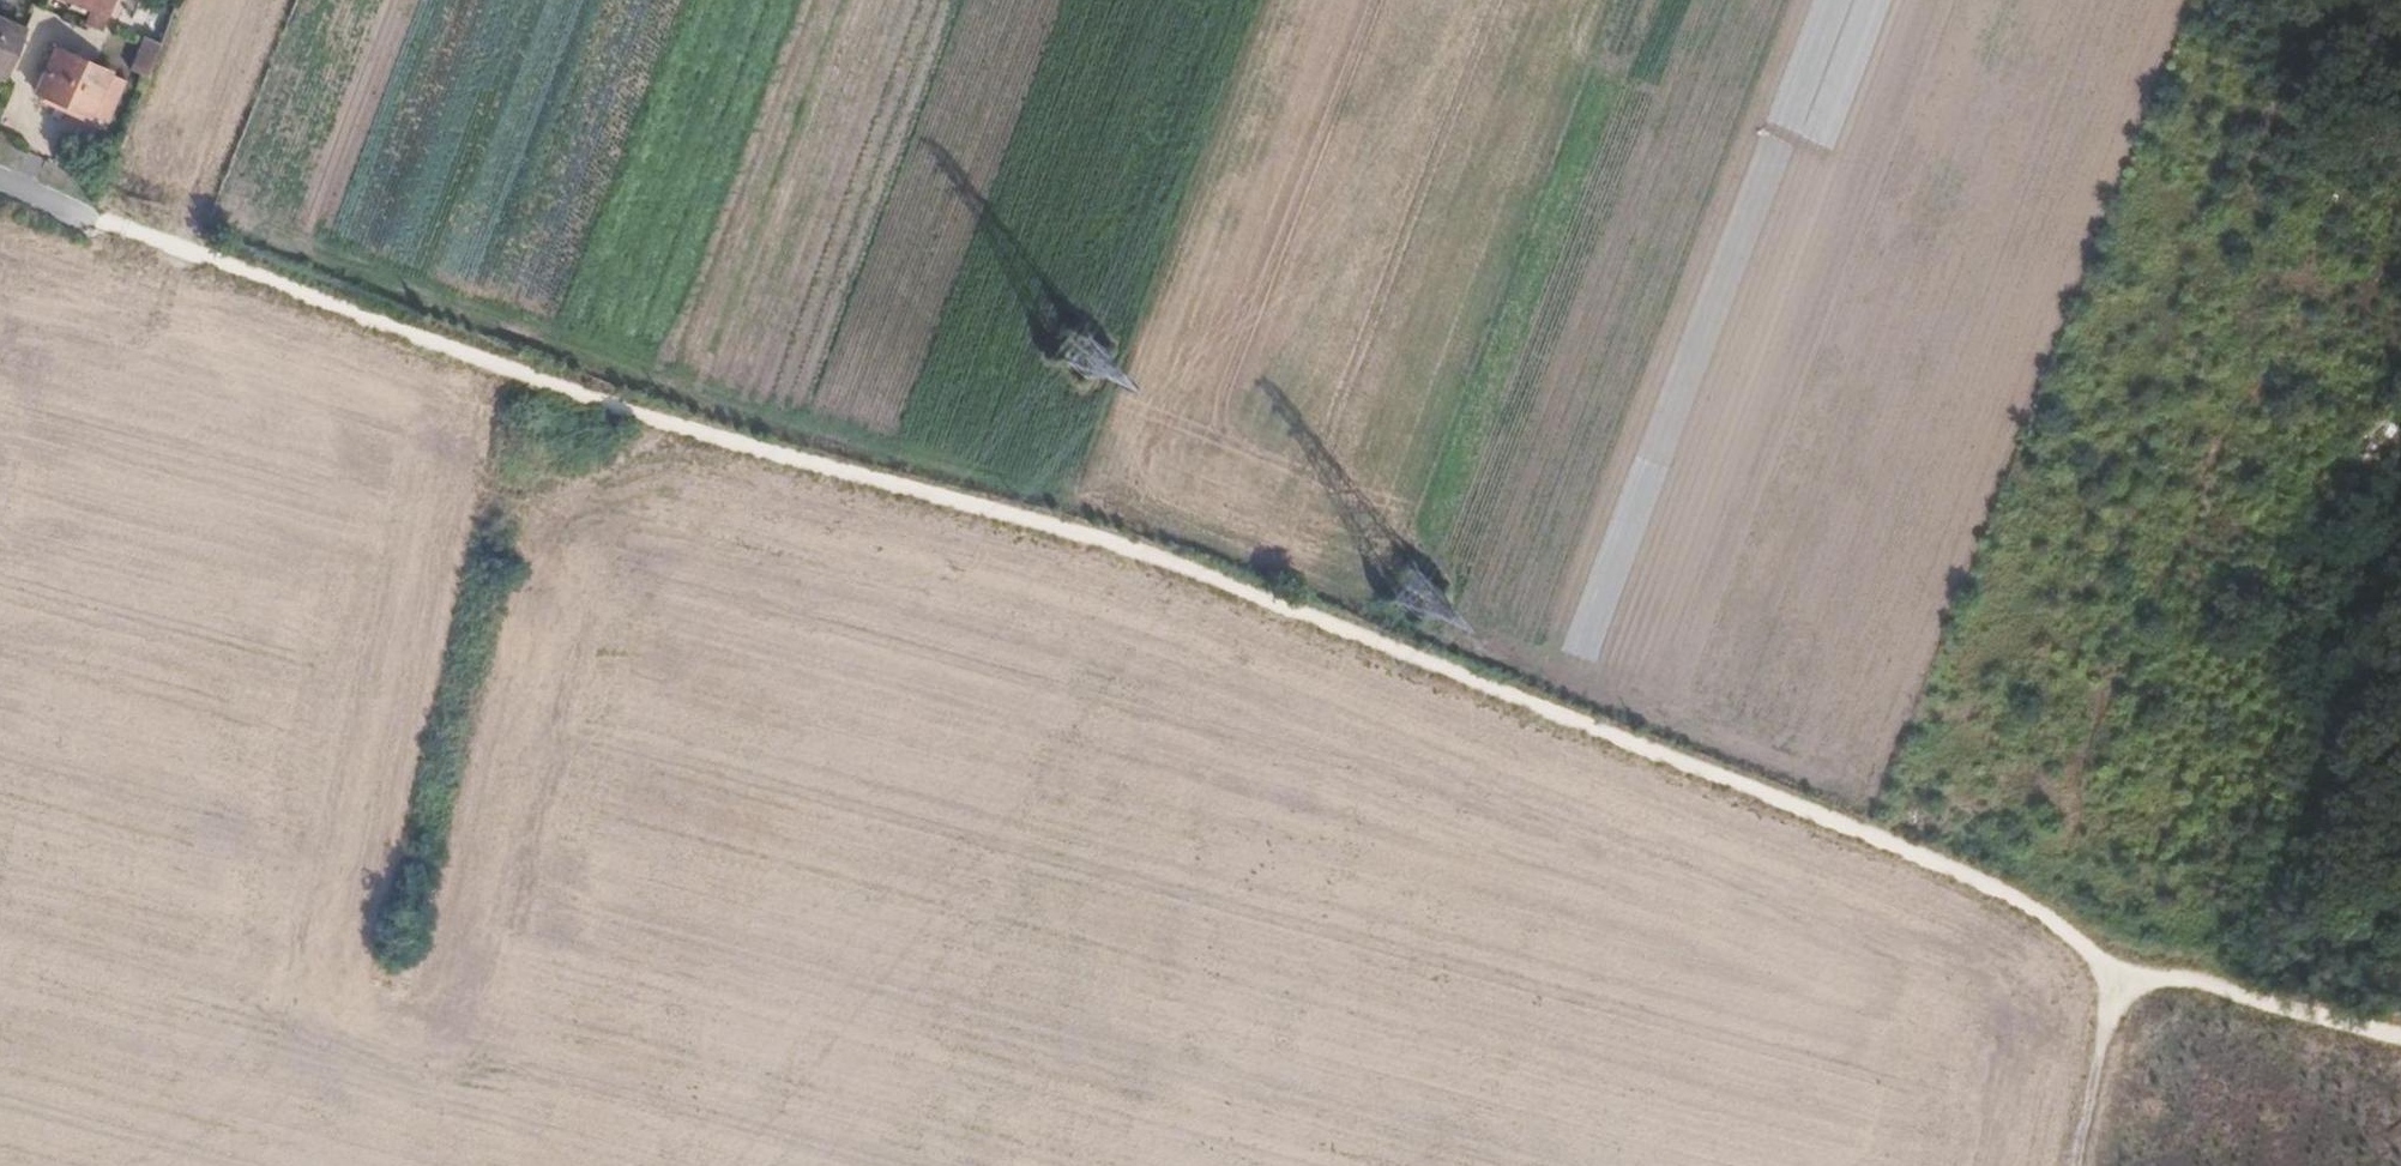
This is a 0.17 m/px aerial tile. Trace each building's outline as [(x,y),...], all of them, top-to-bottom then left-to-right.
[(105,12),(109,0),(69,0),(67,4),(82,11),(84,5),(105,12)] [(2,82),(22,34),(0,25),(0,81),(2,82)] [(160,41),(145,35),(131,68),(146,75),(160,41)] [(34,89),(87,113),(88,111),(105,118),(122,78),(105,71),(106,69),(54,45),(34,89)] [(1081,376),(1104,352),(1075,325),(1052,348),(1081,376)]
